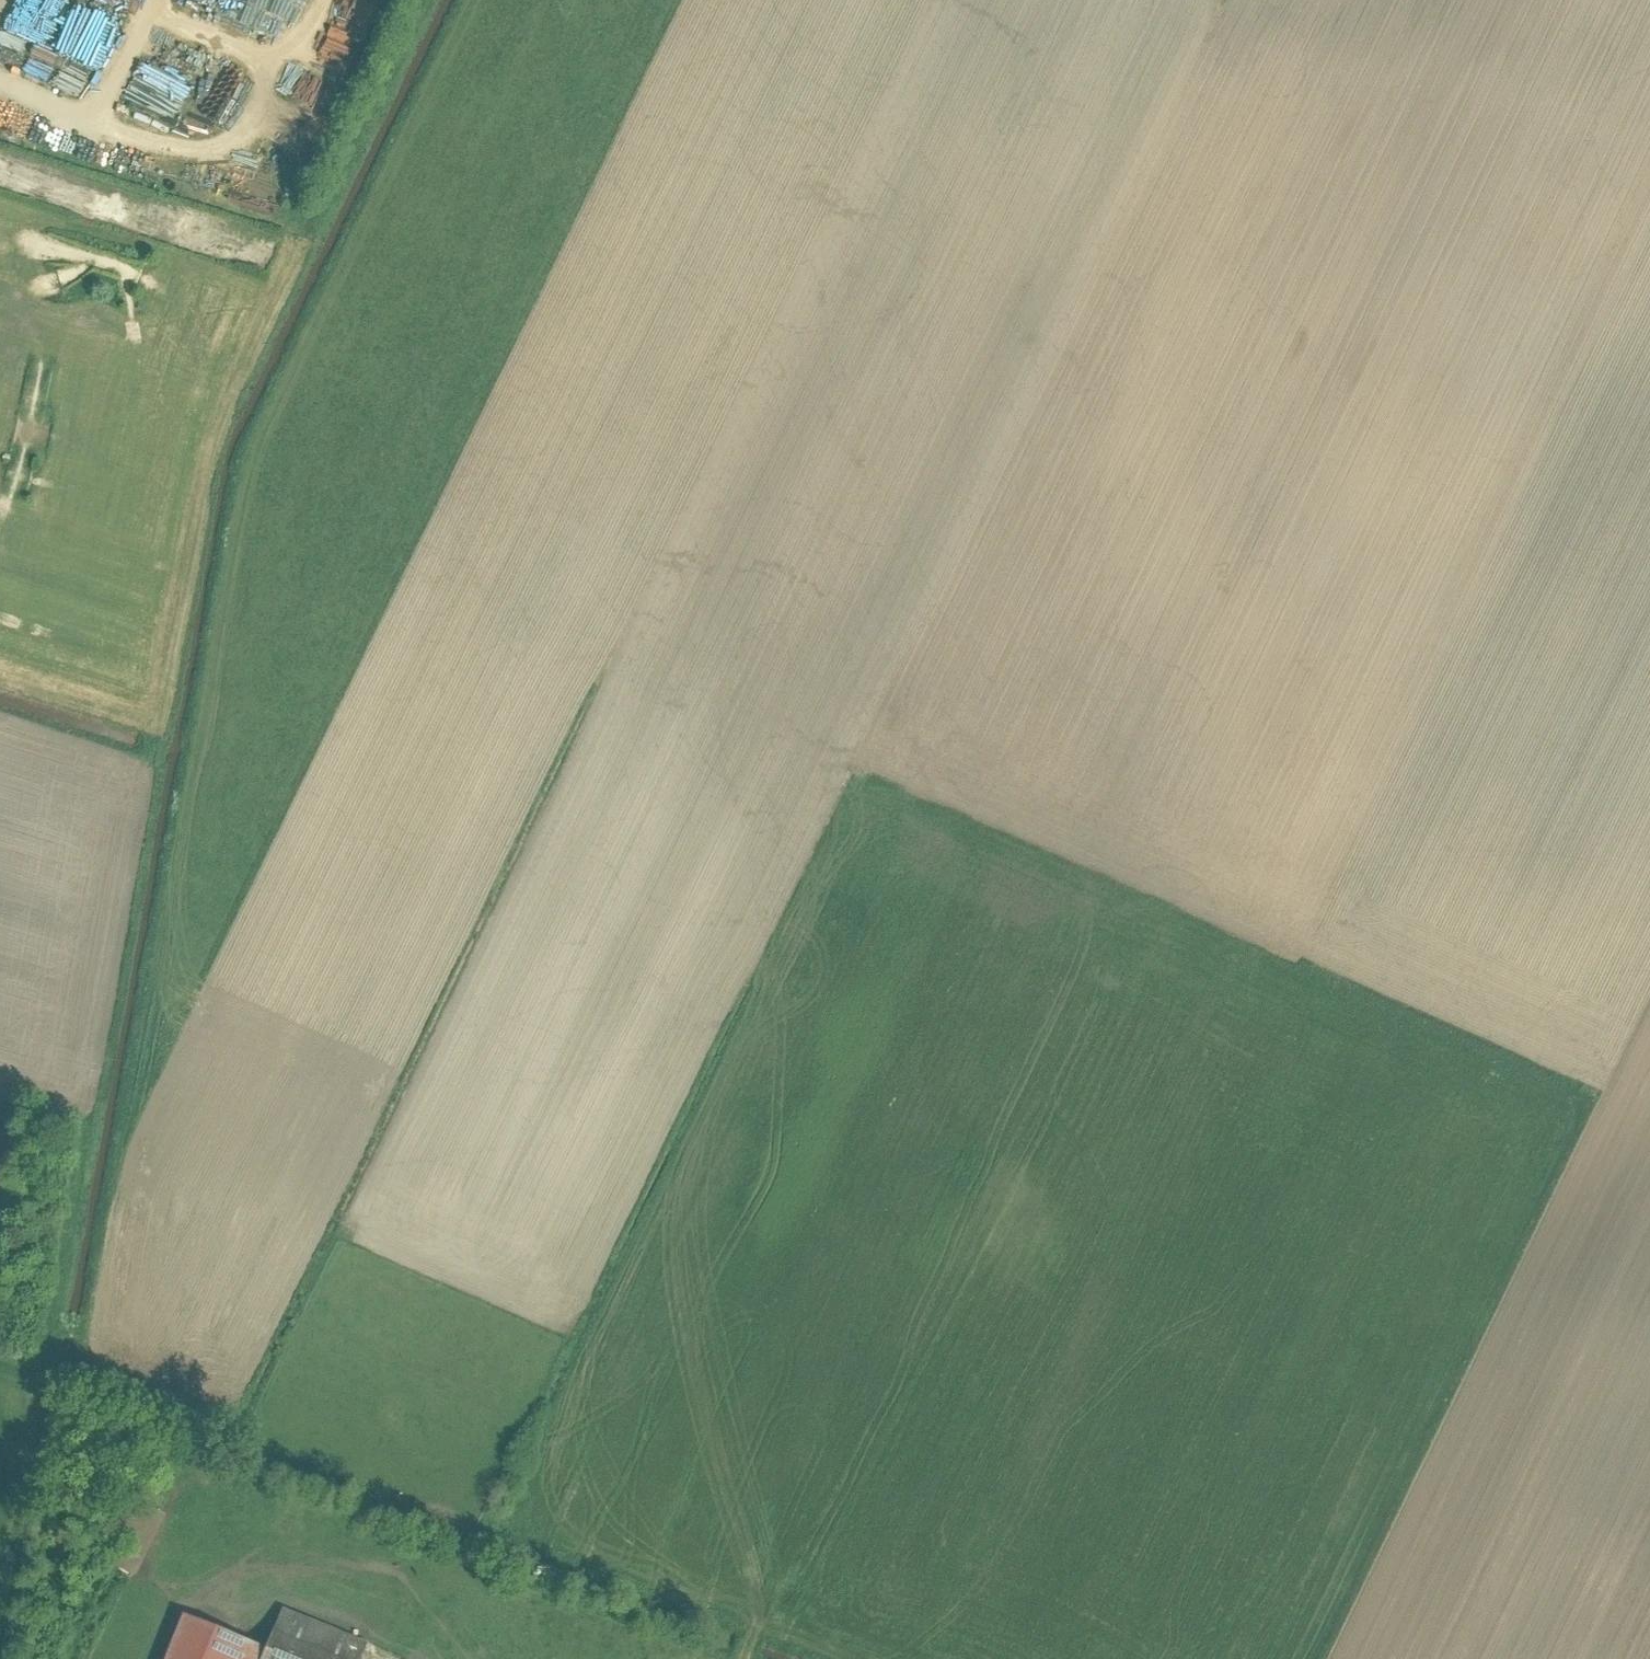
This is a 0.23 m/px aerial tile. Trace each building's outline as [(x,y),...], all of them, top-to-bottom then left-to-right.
[(264,1647),(259,1658),(362,1658),(370,1641),(281,1605),(264,1647)] [(182,1613),(163,1658),(259,1658),(264,1647),(182,1613)]
